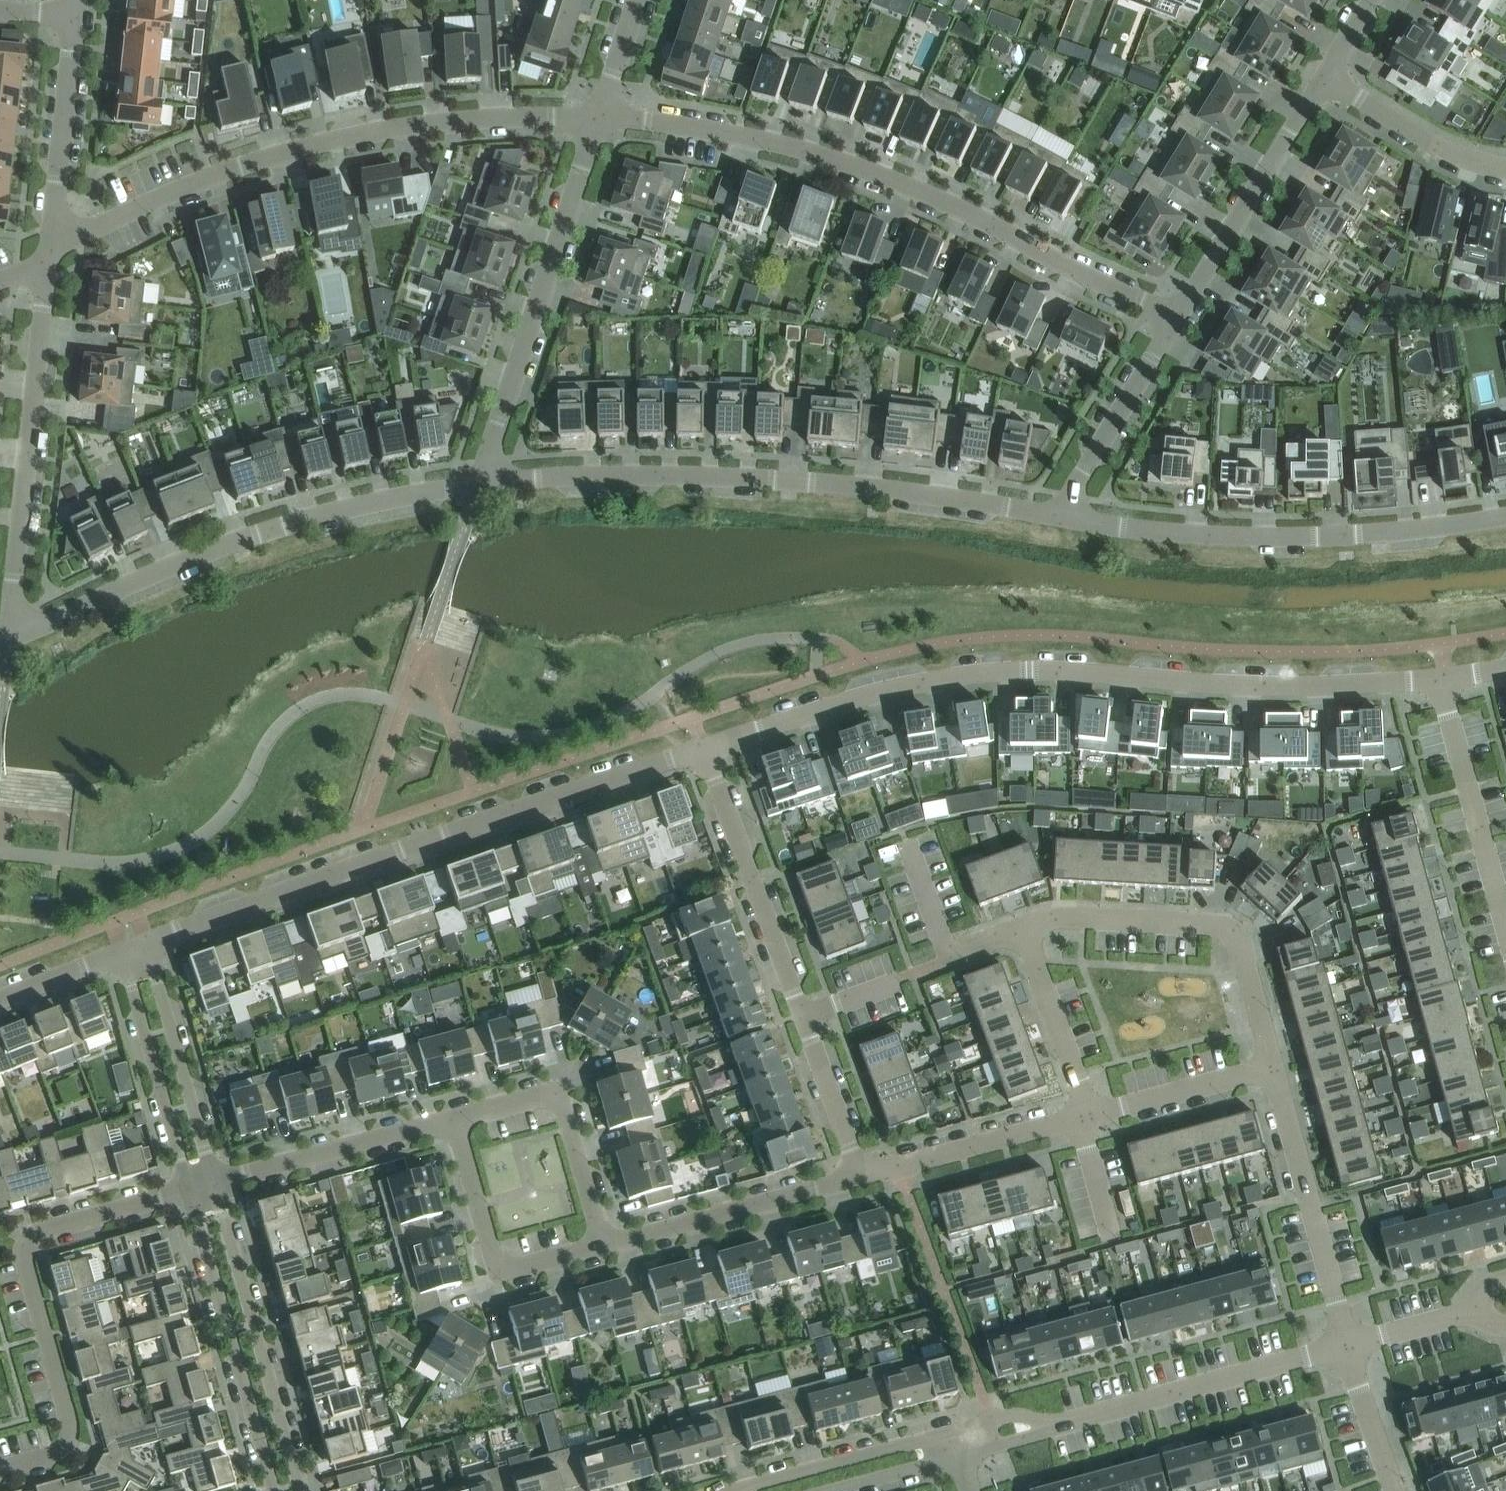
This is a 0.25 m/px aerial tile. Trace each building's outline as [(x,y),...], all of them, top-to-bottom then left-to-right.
[(172,0),(137,0),(136,3),(128,2),(127,10),(127,13),(126,13),(126,14),(169,19),(172,0)] [(206,0),(205,0),(196,0),(195,12),(205,13),(206,0)] [(503,0),(494,0),(494,11),(503,10),(503,0)] [(536,0),(521,0),(519,9),(534,12),(536,0)] [(570,32),(576,11),(542,0),(535,21),(570,32)] [(580,0),(542,0),(576,11),(580,0)] [(731,0),(693,0),(692,3),(726,14),(731,0)] [(951,10),(962,14),(966,4),(956,0),(955,0),(951,10)] [(1197,12),(1201,0),(1164,0),(1197,12)] [(1274,12),(1255,0),(1250,0),(1244,9),(1255,16),(1244,34),(1244,35),(1281,58),(1294,37),(1293,36),(1293,37),(1268,22),(1274,12)] [(1317,0),(1255,0),(1274,12),(1278,5),(1280,1),(1305,17),(1306,18),(1317,0)] [(1464,0),(1428,0),(1430,1),(1427,5),(1450,19),(1444,29),(1469,44),(1476,32),(1473,31),(1484,12),(1464,0)] [(1484,12),(1492,0),(1464,0),(1484,12)] [(720,35),(726,14),(692,3),(685,23),(720,35)] [(770,18),(774,7),(765,4),(761,15),(770,18)] [(504,22),(503,10),(494,11),(495,23),(504,22)] [(991,11),(986,25),(1001,30),(1006,17),(991,11)] [(167,40),(169,19),(126,14),(124,36),(125,36),(159,39),(167,40)] [(477,41),(489,41),(488,17),(474,18),(475,28),(462,29),(463,38),(443,39),(446,82),(479,81),(477,41)] [(563,52),(570,32),(535,21),(529,40),(527,40),(526,40),(565,53),(566,52),(563,52)] [(713,55),(720,35),(685,23),(678,44),(713,55)] [(1469,44),(1444,29),(1437,40),(1414,26),(1412,30),(1409,28),(1399,43),(1447,73),(1458,55),(1461,57),(1469,44)] [(961,41),(984,45),(987,32),(963,28),(961,41)] [(202,43),(203,31),(193,30),(192,42),(202,43)] [(380,37),(387,91),(422,86),(418,58),(431,56),(429,33),(414,35),(414,32),(380,37)] [(1269,79),(1281,58),(1244,35),(1244,34),(1240,32),(1228,51),(1221,47),(1214,58),(1237,73),(1244,62),(1268,77),(1267,78),(1269,79)] [(363,34),(322,42),(334,101),(363,95),(360,83),(372,81),(363,34)] [(755,34),(752,45),(760,48),(764,36),(755,34)] [(157,60),(159,39),(125,36),(122,56),(157,60)] [(1484,51),(1505,64),(1505,47),(1492,39),(1484,51)] [(558,75),(565,53),(526,40),(519,62),(558,75)] [(200,56),(202,43),(192,42),(190,55),(200,56)] [(1061,42),(1056,55),(1069,60),(1074,47),(1061,42)] [(1003,43),(999,55),(1016,61),(1020,48),(1003,43)] [(1447,73),(1399,43),(1387,64),(1400,73),(1399,74),(1411,81),(1405,91),(1415,97),(1413,100),(1430,110),(1432,107),(1430,106),(1440,91),(1451,99),(1462,82),(1447,73)] [(706,75),(713,55),(678,44),(672,63),(670,63),(669,64),(708,76),(709,75),(706,75)] [(317,85),(307,45),(288,50),(291,59),(269,64),(270,68),(265,69),(264,68),(263,68),(268,89),(269,88),(269,87),(274,86),(281,114),(309,107),(303,80),(314,78),(315,85),(317,85)] [(496,46),(497,71),(510,71),(509,45),(496,46)] [(757,59),(760,48),(752,45),(748,56),(757,59)] [(791,100),(806,57),(768,45),(751,95),(777,104),(779,96),(791,100)] [(19,71),(21,72),(24,48),(0,46),(0,69),(19,71)] [(1098,49),(1091,68),(1102,72),(1109,53),(1098,49)] [(829,110),(845,68),(807,54),(806,57),(791,100),(789,104),(814,113),(817,106),(828,110),(829,110)] [(155,81),(157,60),(122,56),(120,78),(154,82),(155,81)] [(1231,83),(1237,73),(1214,58),(1207,70),(1214,74),(1202,93),(1244,119),(1257,98),(1256,97),(1255,98),(1231,83)] [(214,105),(220,130),(258,121),(244,64),(219,70),(226,102),(214,105)] [(701,98),(708,76),(669,64),(662,85),(701,98)] [(866,122),(883,80),(846,65),(845,68),(829,110),(828,110),(826,115),(851,124),(854,117),(865,122),(866,122)] [(19,71),(0,69),(0,90),(16,92),(19,71)] [(1132,69),(1127,82),(1138,86),(1143,73),(1132,69)] [(197,86),(198,74),(188,73),(187,85),(197,86)] [(742,74),(738,86),(747,89),(751,77),(742,74)] [(1077,88),(1089,93),(1095,82),(1083,76),(1077,88)] [(160,103),(163,82),(155,81),(154,82),(120,78),(118,98),(160,103)] [(903,135),(921,93),(884,78),(883,80),(866,122),(865,122),(863,127),(888,137),(891,130),(902,134),(903,135)] [(196,99),(197,86),(187,85),(186,98),(196,99)] [(743,100),(747,89),(738,86),(734,97),(743,100)] [(959,107),(960,107),(961,105),(923,88),(921,93),(903,135),(902,134),(900,140),(924,151),(927,144),(938,149),(939,149),(959,107)] [(16,92),(0,90),(0,112),(14,114),(16,92)] [(1232,139),(1244,119),(1202,93),(1191,112),(1184,108),(1177,119),(1200,133),(1207,123),(1231,138),(1230,139),(1232,139)] [(989,121),(996,107),(977,97),(970,112),(989,121)] [(160,103),(118,98),(117,98),(115,118),(114,121),(134,124),(133,128),(145,130),(146,125),(158,126),(160,103)] [(193,120),(195,108),(185,107),(183,119),(193,120)] [(975,165),(991,131),(976,123),(979,117),(960,107),(959,107),(939,149),(938,149),(936,155),(960,166),(963,159),(974,165),(975,165)] [(1437,108),(1431,117),(1442,124),(1447,114),(1437,108)] [(14,114),(0,112),(0,134),(12,135),(14,114)] [(1125,115),(1117,128),(1128,135),(1137,122),(1125,115)] [(1457,116),(1452,124),(1461,128),(1465,120),(1457,116)] [(1194,144),(1200,133),(1177,119),(1170,130),(1177,135),(1165,154),(1207,179),(1220,158),(1219,158),(1218,158),(1194,144)] [(1010,182),(1031,142),(995,124),(991,131),(975,165),(974,165),(971,171),(994,183),(998,176),(1009,182),(1010,182)] [(1344,132),(1331,152),(1373,178),(1386,158),(1345,133),(1345,132),(1344,132)] [(1496,144),(1505,145),(1505,134),(1498,133),(1496,144)] [(12,135),(0,134),(0,155),(10,157),(12,135)] [(1065,165),(1066,165),(1067,162),(1031,142),(1010,182),(1009,182),(1005,189),(1029,202),(1033,195),(1044,201),(1065,165)] [(1373,178),(1331,152),(1319,173),(1320,174),(1320,173),(1345,188),(1338,198),(1362,212),(1368,201),(1362,197),(1373,178)] [(1195,200),(1207,179),(1165,154),(1154,173),(1147,169),(1140,180),(1163,194),(1170,184),(1194,199),(1193,199),(1195,200)] [(10,157),(0,155),(0,177),(7,178),(10,157)] [(439,161),(431,185),(443,189),(451,165),(439,161)] [(530,188),(532,179),(484,163),(477,185),(529,202),(533,189),(530,188)] [(622,172),(618,185),(655,197),(655,198),(669,202),(676,180),(628,164),(625,173),(622,172)] [(1087,178),(1066,165),(1065,165),(1044,201),(1040,208),(1063,221),(1067,214),(1079,221),(1098,188),(1086,181),(1087,178)] [(397,167),(360,173),(365,202),(389,198),(392,219),(422,213),(430,190),(427,174),(399,179),(397,167)] [(740,203),(728,199),(726,205),(718,230),(736,236),(739,227),(760,234),(761,231),(767,233),(771,219),(766,217),(776,186),(749,177),(740,203)] [(728,199),(734,182),(722,178),(714,201),(726,205),(728,199)] [(308,185),(313,213),(307,214),(307,213),(306,213),(309,234),(310,234),(310,233),(316,232),(317,235),(338,232),(340,241),(359,238),(352,198),(351,198),(352,205),(341,207),(336,180),(308,185)] [(1157,204),(1163,194),(1140,180),(1133,191),(1140,195),(1128,214),(1170,240),(1183,219),(1182,218),(1181,219),(1157,204)] [(524,214),(529,202),(477,185),(470,205),(466,204),(462,216),(486,224),(490,212),(518,222),(521,213),(524,214)] [(649,217),(655,198),(655,197),(618,185),(613,197),(617,198),(614,207),(642,216),(638,228),(663,236),(667,223),(649,217)] [(1402,208),(1414,211),(1419,188),(1407,185),(1402,208)] [(1432,191),(1429,190),(1419,237),(1455,246),(1461,220),(1460,220),(1460,221),(1451,218),(1456,196),(1453,196),(1454,192),(1433,187),(1432,191)] [(791,236),(819,245),(833,200),(804,191),(796,217),(784,213),(774,244),(787,248),(791,236)] [(1355,224),(1362,212),(1338,198),(1332,209),(1308,194),(1308,193),(1307,192),(1294,213),(1326,233),(1336,239),(1348,219),(1355,224)] [(305,193),(294,195),(296,210),(308,208),(305,193)] [(292,250),(282,207),(279,195),(258,200),(259,204),(247,207),(249,216),(241,218),(250,255),(247,258),(251,274),(263,271),(261,261),(273,258),(273,254),(292,250)] [(1498,231),(1500,220),(1499,220),(1502,209),(1491,206),(1492,202),(1480,199),(1479,203),(1476,203),(1466,247),(1490,253),(1483,281),(1505,286),(1505,233),(1498,231)] [(1326,233),(1294,213),(1282,234),(1283,235),(1283,234),(1308,249),(1301,259),(1324,273),(1331,262),(1314,251),(1326,233)] [(876,239),(882,223),(857,214),(855,220),(854,222),(851,229),(841,256),(872,267),(873,263),(884,268),(893,244),(891,243),(891,244),(876,239)] [(1158,261),(1170,240),(1128,214),(1117,233),(1110,229),(1103,241),(1126,255),(1132,244),(1157,259),(1156,260),(1158,261)] [(253,288),(242,245),(231,248),(223,219),(222,220),(221,216),(207,219),(208,223),(196,226),(203,252),(196,253),(200,269),(202,269),(205,282),(210,281),(211,281),(235,275),(240,292),(253,288)] [(486,224),(462,216),(458,229),(462,230),(455,251),(507,268),(511,255),(508,254),(511,245),(482,236),(486,224)] [(845,216),(841,225),(851,229),(854,222),(855,220),(845,216)] [(694,240),(714,242),(716,221),(696,219),(694,240)] [(926,280),(920,295),(933,300),(943,274),(932,269),(943,243),(916,232),(901,270),(926,280)] [(170,244),(180,267),(192,262),(181,238),(170,244)] [(417,238),(414,247),(424,250),(427,242),(417,238)] [(659,247),(635,240),(631,251),(602,242),(600,250),(596,249),(592,262),(644,279),(650,259),(654,260),(659,247)] [(507,268),(455,251),(449,271),(445,270),(440,282),(464,290),(468,279),(497,288),(500,279),(503,280),(507,268)] [(1179,277),(1192,255),(1187,251),(1173,273),(1179,277)] [(1318,284),(1324,273),(1301,259),(1295,269),(1271,254),(1270,253),(1257,274),(1299,299),(1311,280),(1318,284)] [(1399,255),(1392,272),(1403,277),(1411,260),(1399,255)] [(993,269),(967,257),(948,297),(973,309),(968,318),(984,326),(996,300),(982,293),(993,269)] [(637,298),(644,279),(592,262),(588,275),(591,276),(588,284),(606,290),(602,303),(638,314),(642,300),(637,298)] [(687,274),(682,288),(696,293),(700,278),(687,274)] [(1299,299),(1257,274),(1245,295),(1246,295),(1271,309),(1264,320),(1287,334),(1294,322),(1288,318),(1299,299)] [(141,304),(144,282),(93,276),(92,285),(89,285),(88,298),(141,304)] [(461,302),(464,290),(440,282),(436,295),(441,296),(434,318),(447,322),(448,321),(485,334),(489,321),(486,320),(489,311),(461,302)] [(1038,314),(1045,299),(1016,285),(997,327),(1024,340),(1022,344),(1036,351),(1048,326),(1035,320),(1037,314),(1038,314)] [(369,294),(372,310),(382,309),(379,292),(369,294)] [(400,294),(380,296),(385,332),(404,330),(400,294)] [(685,294),(681,307),(690,310),(695,297),(685,294)] [(707,295),(703,307),(713,310),(717,298),(707,295)] [(1396,295),(1395,320),(1425,321),(1426,296),(1396,295)] [(754,308),(767,312),(771,300),(758,296),(754,308)] [(139,325),(141,304),(88,298),(86,311),(89,312),(88,321),(118,324),(117,336),(142,339),(143,326),(139,325)] [(1100,355),(1112,331),(1094,322),(1094,323),(1087,319),(1074,313),(1069,323),(1056,318),(1043,345),(1056,351),(1061,342),(1086,354),(1088,350),(1100,355)] [(1264,320),(1258,330),(1234,315),(1234,314),(1233,314),(1220,334),(1262,360),(1269,364),(1280,345),(1289,350),(1296,339),(1287,334),(1264,320)] [(1361,317),(1354,329),(1363,335),(1371,323),(1361,317)] [(485,334),(448,321),(447,322),(434,318),(427,337),(423,336),(419,348),(443,356),(447,345),(475,354),(478,345),(481,346),(485,334)] [(867,337),(870,326),(855,321),(852,332),(867,337)] [(1389,338),(1403,339),(1404,322),(1390,321),(1389,338)] [(646,326),(648,341),(667,339),(669,356),(685,354),(682,322),(646,326)] [(1453,328),(1435,331),(1441,373),(1459,371),(1453,328)] [(357,334),(335,337),(337,354),(359,351),(357,334)] [(1262,360),(1220,334),(1208,355),(1209,356),(1209,355),(1234,370),(1227,381),(1241,384),(1245,377),(1250,380),(1262,360)] [(1342,347),(1335,359),(1347,366),(1354,354),(1342,347)] [(139,364),(141,351),(116,348),(114,360),(85,357),(83,366),(80,366),(79,379),(132,385),(135,364),(139,364)] [(443,356),(419,348),(421,362),(443,358),(443,356)] [(360,373),(372,369),(367,353),(355,356),(360,373)] [(254,361),(241,365),(244,380),(275,372),(272,357),(254,361)] [(1325,358),(1314,376),(1327,384),(1331,377),(1338,366),(1325,358)] [(1011,380),(1021,385),(1026,374),(1016,369),(1011,380)] [(264,377),(268,393),(285,388),(280,373),(264,377)] [(130,406),(132,385),(79,379),(77,392),(81,393),(80,402),(109,405),(108,417),(133,420),(134,406),(130,406)] [(625,423),(624,394),(624,381),(599,382),(599,424),(599,438),(625,437),(625,423)] [(586,424),(584,382),(558,383),(559,395),(552,396),(543,423),(560,423),(560,439),(586,438),(586,424)] [(584,382),(586,424),(599,424),(599,382),(584,382)] [(704,424),(704,383),(678,382),(678,394),(678,424),(678,438),(703,438),(704,424)] [(704,383),(704,424),(717,425),(718,394),(720,394),(720,383),(704,383)] [(809,430),(812,399),(813,399),(814,389),(798,388),(797,400),(798,400),(796,429),(809,430)] [(189,406),(191,393),(181,391),(180,404),(189,406)] [(859,434),(862,405),(863,393),(837,391),(836,401),(837,401),(833,446),(858,448),(859,434)] [(664,423),(664,394),(664,392),(638,392),(638,394),(638,423),(638,438),(664,438),(664,423)] [(624,394),(625,423),(638,423),(638,394),(624,394)] [(664,394),(664,423),(678,424),(678,394),(664,394)] [(743,426),(744,396),(744,395),(720,394),(718,394),(717,425),(717,439),(742,440),(743,426)] [(409,400),(415,440),(418,454),(443,450),(441,434),(449,433),(458,404),(436,407),(435,396),(409,400)] [(744,396),(743,426),(756,427),(758,397),(744,396)] [(782,428),(784,399),(784,397),(758,396),(758,397),(756,427),(756,441),(782,442),(782,428)] [(889,408),(886,437),(884,451),(909,454),(916,399),(891,396),(889,408)] [(784,399),(782,428),(796,429),(798,400),(797,400),(784,399)] [(836,401),(813,399),(812,399),(809,430),(808,444),(833,446),(837,401),(836,401)] [(935,444),(939,414),(941,403),(916,399),(909,454),(934,457),(935,444)] [(415,440),(409,400),(394,402),(396,412),(397,412),(403,443),(415,440)] [(862,405),(859,434),(873,436),(876,407),(862,405)] [(886,437),(889,408),(876,407),(873,436),(886,437)] [(1001,453),(1007,423),(1008,423),(1010,413),(993,410),(992,420),(993,421),(988,451),(1001,453)] [(372,419),(377,448),(380,462),(405,457),(403,443),(397,412),(396,412),(372,417),(372,419)] [(939,414),(935,444),(949,446),(953,416),(939,414)] [(962,447),(967,418),(953,416),(949,446),(962,447)] [(967,418),(962,447),(960,461),(986,465),(988,451),(993,421),(992,420),(967,416),(967,418)] [(292,426),(302,466),(305,479),(330,473),(327,459),(320,431),(317,419),(292,426)] [(377,448),(372,419),(358,422),(365,450),(377,448)] [(333,427),(339,456),(342,470),(368,464),(365,450),(358,422),(358,420),(333,425),(333,427)] [(1500,421),(1500,426),(1483,429),(1485,444),(1481,444),(1487,471),(1488,471),(1488,470),(1491,469),(1493,483),(1505,480),(1505,420),(1500,421)] [(1007,423),(1001,453),(999,467),(1024,472),(1027,456),(1037,458),(1052,433),(1032,429),(1032,427),(1008,423),(1007,423)] [(302,466),(292,426),(279,429),(290,469),(302,466)] [(1477,473),(1470,426),(1434,431),(1439,465),(1414,469),(1414,470),(1426,468),(1427,480),(1416,481),(1416,482),(1441,478),(1443,490),(1444,490),(1443,485),(1465,482),(1466,487),(1467,487),(1465,475),(1469,474),(1469,471),(1475,470),(1476,473),(1477,473)] [(339,456),(333,427),(320,431),(327,459),(339,456)] [(267,432),(270,444),(279,472),(290,469),(279,429),(267,432)] [(1391,444),(1355,446),(1356,459),(1355,459),(1358,491),(1353,491),(1353,492),(1378,491),(1378,495),(1396,493),(1395,472),(1409,471),(1405,429),(1390,430),(1391,444)] [(279,472),(270,444),(267,432),(242,440),(246,450),(259,493),(283,486),(279,472)] [(1176,484),(1179,485),(1180,481),(1185,481),(1185,485),(1192,486),(1193,474),(1209,476),(1211,443),(1165,439),(1163,457),(1149,456),(1147,484),(1176,487),(1176,484)] [(1288,482),(1288,500),(1306,500),(1306,497),(1322,497),(1322,484),(1326,484),(1328,484),(1328,480),(1343,480),(1341,441),(1327,441),(1326,447),(1308,446),(1308,449),(1288,449),(1288,471),(1297,471),(1296,482),(1288,482)] [(222,459),(231,487),(235,501),(259,493),(246,450),(222,457),(222,459)] [(1228,499),(1253,500),(1253,488),(1276,489),(1276,457),(1263,457),(1264,451),(1237,450),(1237,464),(1222,463),(1220,484),(1229,485),(1228,499)] [(194,456),(209,495),(220,491),(210,463),(211,463),(207,451),(194,456)] [(209,495),(194,456),(169,465),(173,475),(174,475),(190,517),(214,508),(209,495)] [(231,487),(222,459),(211,463),(210,463),(220,491),(231,487)] [(151,485),(162,513),(167,526),(190,517),(174,475),(173,475),(151,483),(151,485)] [(140,522),(128,495),(122,483),(99,494),(117,532),(116,532),(122,545),(146,535),(140,522)] [(162,513),(151,485),(140,490),(151,517),(162,513)] [(128,495),(140,522),(151,517),(140,490),(128,495)] [(89,510),(90,510),(104,538),(104,537),(116,532),(117,532),(99,494),(85,501),(89,510)] [(104,537),(104,538),(90,510),(89,510),(67,521),(70,527),(66,529),(63,555),(80,547),(87,562),(111,550),(104,537)] [(331,527),(331,536),(349,536),(349,527),(331,527)] [(1034,754),(1034,701),(1016,701),(1016,718),(998,718),(998,756),(1035,756),(1035,754),(1034,754)] [(1052,701),(1034,701),(1034,754),(1035,754),(1070,754),(1070,718),(1052,718),(1052,701)] [(1118,755),(1121,724),(1109,723),(1110,706),(1083,703),(1081,724),(1075,723),(1075,740),(1079,740),(1078,751),(1118,755)] [(959,726),(947,728),(952,759),(966,756),(965,746),(985,743),(994,741),(993,725),(987,726),(984,705),(957,709),(959,726)] [(1134,725),(1121,724),(1118,755),(1157,759),(1158,749),(1166,749),(1167,733),(1160,732),(1162,711),(1135,708),(1134,725)] [(1440,797),(1457,793),(1438,712),(1420,716),(1440,797)] [(952,759),(947,728),(935,730),(932,713),(905,717),(908,738),(903,739),(907,755),(911,755),(913,765),(952,759)] [(1206,767),(1209,715),(1191,714),(1190,730),(1172,730),(1171,767),(1207,769),(1207,767),(1206,767)] [(1381,714),(1359,715),(1362,761),(1387,759),(1390,771),(1405,767),(1398,739),(1383,740),(1381,714)] [(1227,715),(1209,715),(1206,767),(1207,767),(1242,769),(1244,733),(1226,732),(1227,715)] [(1362,761),(1359,715),(1341,716),(1342,732),(1324,733),(1326,771),(1363,770),(1362,761)] [(1284,763),(1284,717),(1266,717),(1266,734),(1248,734),(1248,762),(1264,763),(1284,763)] [(1302,717),(1284,717),(1284,763),(1284,770),(1305,770),(1320,769),(1320,734),(1302,734),(1302,717)] [(874,725),(856,731),(872,781),(907,770),(896,736),(884,740),(879,741),(874,725)] [(872,781),(856,731),(839,737),(845,753),(839,754),(828,758),(837,785),(842,784),(846,797),(875,788),(872,781)] [(801,749),(784,754),(801,806),(835,795),(823,760),(806,765),(801,749)] [(801,806),(784,754),(763,761),(771,787),(759,791),(768,817),(801,806)] [(679,793),(678,789),(642,801),(650,823),(661,819),(665,830),(654,834),(664,865),(685,857),(681,847),(696,842),(685,810),(690,808),(684,791),(679,793)] [(1026,802),(1026,804),(1034,805),(1034,789),(1026,789),(1026,802)] [(998,807),(997,790),(975,793),(958,796),(961,814),(998,807)] [(1116,793),(1089,791),(1089,808),(1115,810),(1116,793)] [(1049,792),(1048,805),(1068,806),(1069,793),(1049,792)] [(961,814),(958,796),(945,798),(949,816),(961,814)] [(1167,796),(1166,812),(1178,813),(1179,797),(1167,796)] [(650,823),(642,801),(607,813),(625,866),(648,859),(652,869),(664,865),(654,834),(642,838),(638,827),(650,823)] [(919,805),(885,817),(890,832),(915,823),(924,819),(919,805)] [(1226,805),(1225,816),(1244,818),(1244,806),(1226,805)] [(1335,805),(1324,806),(1325,819),(1336,818),(1335,805)] [(1041,827),(1042,811),(1034,811),(1033,827),(1041,827)] [(1049,828),(1050,812),(1042,811),(1041,827),(1049,828)] [(625,866),(607,813),(583,821),(591,843),(580,847),(589,873),(593,885),(605,880),(603,874),(625,866)] [(1103,831),(1104,815),(1096,814),(1095,831),(1103,831)] [(1193,831),(1194,814),(1186,814),(1185,830),(1193,831)] [(1111,832),(1112,815),(1104,815),(1103,831),(1111,832)] [(986,832),(983,816),(975,818),(978,834),(986,832)] [(1413,816),(1371,827),(1377,849),(1416,838),(1417,839),(1419,838),(1413,816)] [(1147,834),(1148,818),(1140,817),(1139,833),(1147,834)] [(978,834),(975,818),(967,819),(970,835),(978,834)] [(1155,834),(1156,818),(1148,818),(1147,834),(1155,834)] [(863,821),(851,825),(856,839),(867,836),(863,821)] [(576,873),(568,851),(560,829),(537,837),(552,881),(575,873),(576,873)] [(845,833),(825,840),(829,853),(849,846),(845,833)] [(1240,861),(1250,838),(1239,833),(1229,856),(1240,861)] [(552,881),(537,837),(502,850),(510,872),(521,868),(525,879),(513,883),(519,897),(523,909),(535,905),(533,898),(556,891),(552,881)] [(1262,843),(1250,838),(1240,861),(1252,866),(1262,843)] [(1422,859),(1417,839),(1416,838),(1377,849),(1382,870),(1422,859)] [(1078,883),(1080,842),(1057,841),(1054,882),(1078,883)] [(1099,885),(1102,844),(1080,842),(1078,883),(1099,885)] [(805,849),(796,852),(799,862),(814,857),(809,843),(803,845),(805,849)] [(1030,844),(1008,853),(1022,891),(1045,883),(1030,844)] [(1121,886),(1123,845),(1102,844),(1099,885),(1121,886)] [(1144,887),(1146,846),(1123,845),(1121,886),(1144,887)] [(1166,889),(1169,848),(1146,846),(1144,887),(1166,889)] [(580,847),(568,851),(576,873),(575,873),(583,899),(596,894),(593,885),(589,873),(580,847)] [(1353,855),(1351,847),(1335,852),(1337,859),(1353,855)] [(1191,854),(1192,854),(1193,849),(1169,848),(1166,889),(1189,890),(1191,854)] [(510,872),(502,850),(467,862),(482,905),(485,915),(508,907),(515,927),(528,923),(523,909),(519,897),(507,901),(498,876),(510,872)] [(1022,891),(1008,853),(988,860),(1002,899),(1022,891)] [(1216,855),(1192,854),(1191,854),(1189,890),(1214,891),(1216,855)] [(1355,863),(1353,855),(1337,859),(1340,867),(1355,863)] [(1428,880),(1422,859),(1382,870),(1388,891),(1428,880)] [(1002,899),(988,860),(965,868),(980,907),(1002,899)] [(482,905),(467,862),(444,870),(451,892),(456,906),(459,914),(482,905)] [(797,876),(805,897),(844,883),(836,862),(817,869),(816,868),(815,869),(815,870),(797,876)] [(864,867),(867,875),(878,871),(875,863),(864,867)] [(1259,907),(1284,881),(1266,864),(1241,890),(1259,907)] [(881,878),(878,871),(867,875),(870,882),(881,878)] [(445,910),(433,914),(421,878),(397,886),(416,939),(438,931),(440,937),(453,933),(445,910)] [(1394,911),(1433,901),(1428,880),(1388,891),(1394,911)] [(1302,898),(1284,881),(1259,907),(1277,925),(1302,898)] [(851,904),(844,883),(805,897),(807,904),(806,905),(807,906),(808,905),(812,918),(851,904)] [(416,939),(397,886),(362,898),(370,920),(381,916),(386,931),(375,935),(383,958),(395,953),(393,947),(416,939)] [(1362,889),(1347,893),(1349,901),(1364,897),(1362,889)] [(1366,905),(1364,897),(1349,901),(1351,909),(1366,905)] [(363,939),(358,924),(370,920),(362,898),(327,910),(342,954),(346,964),(368,956),(370,962),(383,958),(375,935),(363,939)] [(679,942),(689,938),(727,924),(728,924),(718,898),(669,916),(679,942)] [(1304,922),(1326,909),(1319,898),(1297,911),(1304,922)] [(1439,922),(1433,901),(1394,911),(1399,932),(1439,922)] [(859,924),(851,904),(812,918),(817,930),(816,931),(816,932),(818,932),(820,939),(859,924)] [(465,929),(461,917),(460,918),(459,914),(456,906),(445,910),(453,933),(465,929)] [(888,913),(885,906),(873,910),(876,918),(888,913)] [(1332,920),(1326,909),(1304,922),(1310,933),(1332,920)] [(342,954),(327,910),(304,919),(312,942),(300,946),(311,976),(324,971),(320,962),(342,954)] [(890,921),(888,913),(876,918),(879,925),(890,921)] [(1445,942),(1439,922),(1399,932),(1405,953),(1445,942)] [(734,943),(727,924),(689,938),(696,957),(734,943)] [(866,945),(859,924),(820,939),(828,959),(846,953),(846,954),(847,953),(847,952),(866,945)] [(642,929),(646,940),(655,936),(651,925),(642,929)] [(300,946),(289,950),(281,927),(257,935),(273,979),(276,988),(298,981),(301,988),(314,983),(311,976),(300,946)] [(1376,939),(1374,931),(1358,935),(1360,943),(1376,939)] [(273,979),(257,935),(222,947),(230,969),(242,965),(249,987),(273,979)] [(660,948),(655,936),(646,940),(650,951),(660,948)] [(1378,946),(1376,939),(1360,943),(1362,951),(1378,946)] [(1313,942),(1278,951),(1284,975),(1319,966),(1319,965),(1313,942)] [(1450,963),(1445,942),(1405,953),(1410,974),(1450,963)] [(741,964),(734,943),(696,957),(704,978),(741,964)] [(230,969),(222,947),(187,959),(188,963),(183,965),(189,982),(194,980),(205,1013),(228,1004),(235,1025),(248,1020),(243,1006),(239,995),(227,999),(219,973),(230,969)] [(664,959),(660,948),(650,951),(654,962),(664,959)] [(1358,964),(1356,956),(1341,960),(1343,968),(1358,964)] [(1455,983),(1450,963),(1410,974),(1416,995),(1456,984),(1455,983)] [(749,984),(741,964),(704,978),(711,998),(749,984)] [(1324,964),(1319,965),(1319,966),(1284,975),(1290,997),(1330,987),(1324,964)] [(401,990),(418,987),(414,965),(397,968),(401,990)] [(1010,986),(1002,965),(964,979),(971,1000),(1010,986)] [(1385,973),(1369,977),(1371,985),(1387,980),(1385,973)] [(670,977),(661,981),(665,992),(674,988),(670,977)] [(1389,988),(1387,980),(1371,985),(1373,992),(1389,988)] [(1458,983),(1455,983),(1456,984),(1416,995),(1422,1017),(1464,1006),(1458,983)] [(756,1004),(749,984),(711,998),(719,1018),(756,1004)] [(443,986),(429,990),(433,1004),(447,1000),(443,986)] [(1017,1006),(1010,986),(971,1000),(979,1020),(1017,1006)] [(1336,1009),(1330,987),(1290,997),(1296,1019),(1336,1009)] [(678,1000),(674,988),(665,992),(669,1003),(678,1000)] [(587,1039),(609,1001),(588,989),(566,1027),(587,1039)] [(251,990),(239,995),(243,1006),(255,1002),(251,990)] [(1368,1000),(1366,992),(1350,996),(1352,1004),(1368,1000)] [(93,995),(86,998),(67,1005),(70,1012),(60,1017),(59,1017),(71,1047),(70,1047),(75,1061),(89,1055),(84,1042),(107,1033),(102,1018),(105,1017),(100,1005),(97,1006),(93,995)] [(542,1000),(541,1000),(549,1028),(562,1025),(555,998),(543,1002),(542,1000)] [(506,1010),(508,1019),(520,1061),(544,1054),(537,1031),(549,1028),(541,1000),(506,1010)] [(1370,1008),(1368,1000),(1352,1004),(1355,1012),(1370,1008)] [(629,1013),(609,1001),(587,1039),(608,1051),(629,1013)] [(946,1001),(931,1007),(934,1014),(949,1009),(946,1001)] [(764,1026),(756,1004),(719,1018),(727,1039),(764,1026)] [(1025,1027),(1017,1006),(979,1020),(986,1041),(1025,1027)] [(1470,1028),(1464,1006),(1422,1017),(1428,1039),(1468,1028),(1468,1029),(1470,1028)] [(71,1047),(59,1017),(60,1017),(57,1009),(50,1012),(32,1019),(35,1026),(24,1030),(24,1031),(35,1061),(40,1074),(57,1068),(52,1054),(70,1047),(71,1047)] [(952,1016),(949,1009),(934,1014),(937,1022),(952,1016)] [(1302,1041),(1342,1031),(1336,1009),(1296,1019),(1302,1041)] [(1391,1025),(1389,1017),(1374,1021),(1376,1029),(1391,1025)] [(520,1061),(508,1019),(474,1028),(481,1055),(493,1051),(497,1067),(520,1061)] [(670,1023),(674,1035),(684,1031),(679,1020),(670,1023)] [(24,1031),(24,1030),(21,1023),(0,1031),(0,1075),(35,1061),(24,1031)] [(994,1061),(1032,1047),(1025,1027),(986,1041),(994,1061)] [(470,1058),(481,1055),(474,1028),(440,1038),(451,1079),(474,1073),(470,1058)] [(1473,1049),(1468,1029),(1468,1028),(1428,1039),(1433,1060),(1473,1049)] [(688,1042),(684,1031),(674,1035),(678,1046),(688,1042)] [(729,1045),(737,1066),(774,1053),(766,1031),(729,1045)] [(1347,1051),(1342,1031),(1302,1041),(1308,1062),(1347,1051)] [(860,1048),(868,1069),(907,1055),(899,1034),(879,1041),(879,1040),(878,1040),(878,1041),(860,1048)] [(1364,1047),(1380,1043),(1378,1035),(1362,1039),(1364,1047)] [(938,1043),(936,1036),(924,1040),(927,1047),(938,1043)] [(1402,1037),(1387,1042),(1389,1049),(1404,1045),(1402,1037)] [(451,1079),(440,1038),(405,1047),(412,1073),(424,1070),(428,1086),(451,1079)] [(959,1042),(946,1047),(944,1048),(946,1056),(962,1050),(959,1042)] [(1382,1051),(1380,1043),(1364,1047),(1366,1055),(1382,1051)] [(1406,1053),(1404,1045),(1389,1049),(1391,1057),(1406,1053)] [(612,1053),(615,1066),(642,1058),(638,1046),(612,1053)] [(400,1077),(412,1073),(405,1047),(370,1056),(381,1098),(405,1092),(400,1077)] [(1040,1067),(1032,1047),(994,1061),(1001,1081),(1040,1067)] [(381,1098),(370,1056),(359,1059),(356,1048),(332,1054),(342,1092),(354,1089),(358,1104),(381,1098)] [(1479,1070),(1473,1049),(1433,1060),(1439,1081),(1479,1070)] [(964,1058),(962,1050),(946,1056),(949,1063),(964,1058)] [(1313,1083),(1353,1072),(1347,1051),(1308,1062),(1313,1083)] [(781,1073),(774,1053),(737,1066),(744,1087),(781,1073)] [(331,1095),(342,1092),(332,1054),(317,1058),(320,1070),(302,1075),(313,1117),(335,1111),(331,1095)] [(914,1075),(907,1055),(868,1069),(870,1076),(869,1076),(870,1077),(871,1077),(875,1089),(914,1075)] [(949,1063),(946,1055),(934,1059),(937,1067),(949,1063)] [(596,1084),(602,1107),(644,1095),(638,1073),(645,1071),(642,1058),(615,1066),(619,1077),(596,1084)] [(951,1070),(949,1063),(937,1067),(940,1074),(951,1070)] [(703,1066),(693,1069),(697,1081),(707,1077),(703,1066)] [(1048,1088),(1040,1067),(1001,1081),(1009,1103),(1048,1088)] [(1484,1091),(1479,1070),(1439,1081),(1445,1101),(1484,1091)] [(313,1117),(302,1075),(279,1081),(276,1071),(263,1075),(273,1111),(285,1108),(289,1123),(313,1117)] [(1359,1093),(1353,1072),(1313,1083),(1319,1104),(1359,1093)] [(789,1093),(781,1073),(744,1087),(751,1107),(789,1093)] [(261,1114),(273,1111),(263,1075),(251,1078),(253,1088),(228,1094),(234,1115),(231,1115),(236,1132),(238,1132),(240,1136),(266,1129),(261,1114)] [(922,1095),(914,1075),(875,1089),(880,1102),(879,1102),(879,1104),(881,1103),(883,1110),(922,1095)] [(129,1076),(115,1080),(119,1094),(133,1091),(129,1076)] [(711,1089),(707,1077),(697,1081),(702,1092),(711,1089)] [(1391,1084),(1389,1077),(1373,1081),(1375,1089),(1391,1084)] [(1415,1087),(1413,1079),(1398,1083),(1400,1091),(1415,1087)] [(976,1082),(961,1087),(964,1095),(979,1089),(976,1082)] [(956,1091),(953,1084),(942,1088),(945,1096),(956,1091)] [(1393,1092),(1391,1084),(1375,1089),(1377,1096),(1393,1092)] [(1418,1095),(1415,1087),(1400,1091),(1402,1099),(1418,1095)] [(982,1097),(979,1089),(964,1095),(966,1103),(982,1097)] [(1490,1111),(1484,1091),(1445,1101),(1450,1122),(1490,1112),(1490,1111)] [(796,1114),(793,1104),(789,1093),(751,1107),(759,1127),(796,1114)] [(1364,1114),(1359,1093),(1319,1104),(1324,1125),(1364,1114)] [(654,1130),(644,1095),(602,1107),(609,1130),(624,1126),(627,1137),(654,1130)] [(929,1117),(922,1095),(883,1110),(891,1131),(909,1124),(909,1125),(910,1125),(910,1124),(929,1117)] [(656,1099),(659,1116),(672,1114),(668,1097),(656,1099)] [(718,1107),(708,1110),(712,1121),(722,1118),(718,1107)] [(1492,1110),(1490,1111),(1490,1112),(1450,1122),(1456,1144),(1457,1144),(1469,1141),(1498,1133),(1492,1110)] [(133,1114),(136,1127),(146,1124),(142,1112),(133,1114)] [(1254,1112),(1232,1118),(1243,1158),(1265,1152),(1254,1112)] [(803,1132),(796,1114),(759,1127),(766,1146),(803,1132)] [(1370,1135),(1364,1114),(1324,1125),(1330,1146),(1370,1135)] [(726,1129),(722,1118),(712,1121),(716,1133),(726,1129)] [(1243,1158),(1232,1118),(1211,1124),(1222,1164),(1243,1158)] [(1402,1126),(1400,1118),(1384,1123),(1386,1130),(1402,1126)] [(1425,1121),(1409,1125),(1411,1133),(1427,1129),(1425,1121)] [(80,1129),(86,1153),(87,1153),(95,1181),(96,1181),(117,1175),(118,1181),(147,1173),(140,1148),(113,1156),(104,1123),(80,1129)] [(1222,1164),(1211,1124),(1191,1130),(1201,1169),(1222,1164)] [(1404,1134),(1402,1126),(1386,1130),(1389,1138),(1404,1134)] [(1429,1136),(1427,1129),(1411,1133),(1413,1141),(1429,1136)] [(663,1164),(654,1130),(627,1137),(630,1149),(615,1153),(622,1176),(663,1164)] [(1201,1169),(1191,1130),(1170,1135),(1181,1175),(1201,1169)] [(804,1132),(803,1132),(766,1146),(755,1150),(764,1176),(772,1174),(814,1159),(804,1132)] [(1181,1175),(1170,1135),(1149,1141),(1160,1181),(1181,1175)] [(1375,1156),(1370,1135),(1330,1146),(1336,1166),(1375,1156)] [(95,1181),(87,1153),(86,1153),(61,1160),(54,1136),(37,1141),(44,1165),(52,1193),(53,1193),(68,1189),(69,1194),(97,1187),(96,1181),(95,1181)] [(1160,1181),(1149,1141),(1127,1147),(1138,1186),(1160,1181)] [(1469,1141),(1457,1144),(1459,1151),(1471,1148),(1469,1141)] [(1394,1159),(1410,1155),(1408,1147),(1392,1151),(1394,1159)] [(44,1165),(18,1172),(11,1148),(0,1152),(0,1175),(1,1177),(2,1177),(9,1205),(10,1205),(25,1201),(26,1206),(54,1199),(53,1193),(52,1193),(44,1165)] [(716,1149),(704,1153),(709,1168),(720,1165),(716,1149)] [(717,1153),(721,1164),(731,1160),(727,1149),(717,1153)] [(1382,1179),(1375,1156),(1336,1166),(1342,1189),(1382,1179)] [(740,1157),(731,1160),(721,1164),(725,1174),(726,1175),(744,1168),(740,1157)] [(1496,1165),(1494,1157),(1483,1161),(1485,1168),(1496,1165)] [(1485,1168),(1483,1161),(1471,1164),(1473,1171),(1485,1168)] [(673,1200),(663,1164),(622,1176),(628,1199),(643,1195),(647,1207),(673,1200)] [(386,1179),(393,1203),(434,1191),(428,1168),(386,1179)] [(1045,1169),(1023,1175),(1033,1215),(1055,1209),(1045,1169)] [(1452,1177),(1450,1169),(1439,1172),(1441,1180),(1452,1177)] [(1441,1180),(1439,1172),(1427,1176),(1429,1183),(1441,1180)] [(728,1186),(726,1175),(725,1174),(714,1177),(717,1189),(728,1186)] [(327,1179),(330,1190),(335,1205),(348,1202),(341,1175),(327,1179)] [(1033,1215),(1023,1175),(1002,1180),(1013,1220),(1033,1215)] [(1,1177),(0,1177),(0,1214),(12,1211),(10,1205),(9,1205),(2,1177),(1,1177)] [(330,1190),(327,1179),(317,1182),(320,1193),(330,1190)] [(1013,1220),(1002,1180),(981,1186),(992,1226),(1013,1220)] [(1407,1184),(1396,1187),(1398,1195),(1409,1192),(1407,1184)] [(992,1226),(981,1186),(960,1192),(971,1231),(992,1226)] [(1259,1186),(1251,1188),(1255,1203),(1263,1201),(1259,1186)] [(1398,1195),(1396,1187),(1384,1191),(1386,1198),(1398,1195)] [(1255,1203),(1251,1188),(1243,1190),(1248,1205),(1255,1203)] [(441,1214),(434,1191),(393,1203),(402,1237),(429,1230),(426,1218),(441,1214)] [(1135,1214),(1128,1191),(1119,1194),(1125,1217),(1135,1214)] [(971,1231),(960,1192),(938,1198),(950,1242),(973,1236),(971,1231)] [(293,1194),(259,1204),(262,1214),(259,1215),(262,1227),(299,1217),(293,1194)] [(1494,1203),(1505,1242),(1505,1241),(1505,1200),(1494,1203)] [(1219,1203),(1211,1205),(1215,1220),(1222,1219),(1223,1218),(1219,1203)] [(1505,1242),(1494,1203),(1472,1209),(1483,1248),(1493,1245),(1493,1246),(1502,1244),(1502,1242),(1505,1242)] [(1215,1220),(1211,1205),(1203,1207),(1208,1222),(1215,1220)] [(1176,1208),(1168,1210),(1172,1226),(1180,1224),(1176,1208)] [(1261,1217),(1258,1209),(1247,1212),(1248,1218),(1249,1220),(1261,1217)] [(1483,1248),(1472,1209),(1450,1215),(1461,1254),(1463,1253),(1464,1254),(1473,1252),(1473,1250),(1483,1248)] [(1172,1226),(1168,1210),(1160,1212),(1164,1228),(1172,1226)] [(882,1216),(881,1211),(855,1218),(859,1233),(848,1236),(856,1263),(855,1263),(859,1279),(873,1276),(868,1259),(892,1253),(887,1233),(891,1232),(885,1215),(882,1216)] [(1461,1254),(1450,1215),(1428,1221),(1439,1260),(1449,1257),(1449,1258),(1458,1255),(1458,1254),(1461,1254)] [(271,1246),(305,1237),(299,1217),(262,1227),(265,1238),(268,1237),(271,1246)] [(332,1218),(321,1221),(324,1231),(335,1228),(332,1218)] [(1224,1227),(1222,1219),(1210,1222),(1212,1230),(1224,1227)] [(1439,1260),(1428,1221),(1406,1227),(1416,1265),(1419,1265),(1420,1266),(1429,1263),(1429,1262),(1439,1260)] [(1213,1234),(1212,1230),(1210,1222),(1195,1226),(1198,1238),(1213,1234)] [(856,1263),(848,1236),(836,1239),(832,1224),(808,1230),(820,1272),(855,1263),(856,1263)] [(129,1253),(136,1278),(137,1279),(168,1270),(168,1271),(174,1269),(166,1241),(160,1243),(156,1228),(162,1226),(162,1225),(104,1241),(109,1259),(129,1253)] [(1416,1265),(1406,1227),(1382,1234),(1393,1272),(1403,1269),(1404,1270),(1413,1268),(1413,1267),(1416,1265)] [(338,1239),(335,1228),(324,1231),(327,1242),(338,1239)] [(432,1241),(429,1230),(402,1237),(394,1239),(403,1274),(454,1260),(447,1237),(432,1241)] [(820,1272),(808,1230),(786,1236),(790,1252),(778,1255),(785,1282),(820,1272)] [(1182,1238),(1180,1230),(1168,1233),(1170,1241),(1182,1238)] [(1170,1241),(1168,1233),(1157,1236),(1159,1244),(1170,1241)] [(310,1258),(305,1237),(271,1246),(274,1255),(270,1256),(273,1268),(310,1258)] [(1140,1249),(1138,1241),(1127,1244),(1129,1252),(1140,1249)] [(785,1282),(778,1255),(767,1258),(762,1243),(740,1249),(751,1291),(785,1282)] [(1129,1252),(1127,1244),(1115,1247),(1117,1255),(1129,1252)] [(1053,1257),(1050,1246),(1043,1248),(1046,1259),(1053,1257)] [(751,1291),(740,1249),(716,1255),(720,1271),(709,1274),(716,1300),(715,1300),(718,1310),(754,1300),(751,1291)] [(86,1257),(75,1261),(49,1268),(57,1296),(63,1294),(67,1309),(67,1310),(95,1302),(95,1303),(119,1296),(114,1279),(94,1284),(86,1257)] [(1031,1257),(1023,1260),(1026,1271),(1034,1269),(1031,1257)] [(316,1278),(310,1258),(273,1268),(277,1280),(280,1279),(282,1287),(316,1278)] [(343,1259),(333,1262),(336,1273),(346,1270),(343,1259)] [(1256,1309),(1278,1303),(1266,1259),(1244,1265),(1256,1309)] [(460,1283),(454,1260),(403,1274),(412,1310),(439,1302),(435,1290),(460,1283)] [(1026,1271),(1023,1260),(1015,1262),(1018,1273),(1026,1271)] [(1093,1268),(1091,1260),(1079,1263),(1081,1271),(1093,1268)] [(716,1300),(709,1274),(697,1277),(693,1261),(671,1268),(682,1309),(715,1300),(716,1300)] [(987,1263),(979,1265),(983,1277),(990,1275),(987,1263)] [(1081,1271),(1079,1263),(1067,1266),(1069,1274),(1081,1271)] [(983,1277),(979,1265),(972,1267),(975,1279),(983,1277)] [(1256,1309),(1244,1265),(1223,1271),(1235,1314),(1256,1309)] [(682,1309),(671,1268),(647,1274),(651,1289),(639,1292),(649,1328),(684,1319),(682,1309)] [(172,1286),(168,1271),(168,1270),(137,1279),(136,1278),(122,1282),(127,1300),(148,1294),(155,1319),(155,1320),(180,1313),(180,1314),(186,1312),(178,1284),(172,1286)] [(349,1280),(346,1270),(336,1273),(339,1283),(349,1280)] [(1051,1279),(1049,1271),(1037,1274),(1039,1283),(1051,1279)] [(1235,1314),(1223,1271),(1202,1277),(1214,1320),(1235,1314)] [(1039,1283),(1037,1274),(1026,1278),(1028,1286),(1039,1283)] [(316,1278),(282,1287),(279,1288),(283,1300),(286,1299),(289,1309),(332,1297),(325,1275),(316,1278)] [(1008,1285),(1005,1277),(994,1280),(996,1288),(1008,1285)] [(1214,1320),(1202,1277),(1181,1282),(1183,1292),(1184,1291),(1193,1325),(1214,1320)] [(649,1328),(639,1292),(628,1296),(623,1280),(600,1287),(611,1328),(613,1338),(649,1328)] [(996,1294),(993,1281),(967,1288),(971,1301),(996,1294)] [(611,1328),(600,1287),(577,1293),(581,1308),(570,1311),(577,1338),(611,1328)] [(1193,1325),(1184,1291),(1183,1292),(1163,1297),(1172,1331),(1193,1325)] [(1172,1331),(1163,1297),(1143,1302),(1142,1303),(1152,1337),(1172,1331)] [(1152,1337),(1142,1303),(1143,1302),(1142,1298),(1119,1304),(1130,1343),(1152,1337)] [(577,1338),(570,1311),(558,1314),(554,1299),(531,1305),(543,1347),(577,1338)] [(1124,1344),(1112,1301),(1090,1307),(1091,1312),(1092,1311),(1102,1350),(1124,1344)] [(102,1328),(95,1303),(95,1302),(67,1310),(67,1309),(61,1311),(69,1339),(75,1337),(79,1352),(79,1353),(107,1345),(107,1346),(121,1342),(117,1324),(102,1328)] [(442,1315),(439,1302),(412,1310),(415,1322),(442,1315)] [(543,1347),(531,1305),(508,1311),(514,1336),(502,1340),(509,1366),(545,1356),(543,1347)] [(330,1328),(325,1308),(291,1317),(294,1327),(290,1328),(294,1340),(331,1329),(330,1328)] [(843,1308),(832,1311),(834,1319),(845,1316),(843,1308)] [(347,1313),(350,1324),(361,1321),(358,1310),(347,1313)] [(1102,1350),(1092,1311),(1091,1312),(1071,1317),(1081,1356),(1102,1350)] [(184,1329),(180,1314),(180,1313),(155,1320),(155,1319),(128,1327),(133,1345),(160,1337),(167,1362),(168,1363),(192,1356),(192,1357),(198,1355),(190,1327),(184,1329)] [(445,1364),(467,1327),(446,1315),(424,1352),(445,1364)] [(912,1321),(914,1329),(914,1331),(932,1326),(933,1326),(929,1316),(912,1321)] [(1081,1356),(1071,1317),(1049,1323),(1051,1327),(1061,1361),(1081,1356)] [(364,1331),(361,1321),(350,1324),(353,1334),(364,1331)] [(900,1324),(902,1333),(914,1329),(912,1321),(900,1324)] [(1040,1367),(1030,1333),(1032,1332),(1029,1323),(1007,1329),(1019,1373),(1040,1367)] [(340,1326),(330,1328),(331,1329),(294,1340),(297,1351),(300,1350),(303,1359),(337,1350),(337,1351),(346,1348),(340,1326)] [(487,1340),(467,1327),(445,1364),(439,1373),(460,1385),(487,1340)] [(1061,1361),(1051,1327),(1032,1332),(1030,1333),(1040,1367),(1061,1361)] [(1019,1373),(1007,1329),(985,1335),(997,1378),(1019,1373)] [(831,1338),(815,1342),(821,1361),(837,1356),(831,1338)] [(836,1342),(838,1350),(850,1346),(848,1338),(836,1342)] [(509,1366),(502,1340),(490,1343),(497,1369),(509,1366)] [(114,1371),(107,1346),(107,1345),(79,1353),(79,1352),(73,1354),(81,1382),(87,1380),(91,1395),(91,1396),(112,1390),(133,1384),(129,1367),(114,1371)] [(342,1371),(337,1351),(337,1350),(303,1359),(305,1369),(302,1370),(305,1381),(342,1371)] [(370,1352),(359,1355),(362,1365),(373,1362),(370,1352)] [(944,1354),(922,1360),(933,1400),(955,1394),(944,1354)] [(197,1372),(192,1357),(192,1356),(168,1363),(167,1362),(140,1370),(145,1388),(165,1382),(173,1407),(173,1408),(204,1399),(204,1400),(210,1398),(202,1370),(197,1372)] [(901,1365),(902,1365),(901,1359),(865,1369),(867,1374),(877,1411),(878,1411),(890,1408),(891,1411),(912,1406),(901,1365)] [(922,1360),(902,1365),(901,1365),(912,1406),(933,1400),(922,1360)] [(376,1373),(373,1362),(362,1365),(365,1376),(376,1373)] [(658,1365),(647,1368),(649,1377),(660,1374),(658,1365)] [(348,1391),(342,1371),(305,1381),(309,1393),(312,1392),(314,1400),(348,1391)] [(867,1374),(847,1380),(858,1420),(879,1415),(878,1411),(877,1411),(867,1374)] [(1487,1384),(1497,1419),(1505,1417),(1505,1378),(1487,1384)] [(837,1426),(826,1386),(827,1385),(825,1380),(791,1389),(801,1426),(813,1423),(815,1432),(837,1426)] [(847,1380),(827,1385),(826,1386),(837,1426),(858,1420),(847,1380)] [(1497,1419),(1487,1384),(1466,1389),(1476,1425),(1497,1419)] [(672,1386),(660,1389),(662,1397),(674,1394),(672,1386)] [(348,1391),(314,1400),(311,1401),(314,1414),(318,1413),(320,1422),(363,1410),(357,1388),(348,1391)] [(589,1389),(575,1392),(578,1404),(591,1400),(589,1389)] [(662,1397),(660,1389),(648,1392),(650,1400),(662,1397)] [(789,1429),(801,1426),(791,1389),(757,1398),(769,1444),(791,1438),(789,1429)] [(1476,1425),(1466,1389),(1446,1395),(1455,1430),(1476,1425)] [(119,1416),(112,1390),(91,1396),(91,1395),(85,1396),(93,1425),(99,1423),(103,1438),(145,1426),(141,1410),(119,1416)] [(371,1396),(374,1407),(384,1404),(381,1393),(371,1396)] [(554,1394),(522,1403),(526,1416),(558,1408),(554,1394)] [(1455,1430),(1446,1395),(1425,1400),(1434,1436),(1455,1430)] [(769,1444),(757,1398),(723,1407),(733,1444),(745,1441),(748,1450),(769,1444)] [(209,1415),(204,1400),(204,1399),(173,1408),(173,1407),(152,1413),(155,1423),(157,1431),(184,1423),(192,1448),(192,1449),(216,1442),(216,1443),(222,1441),(214,1413),(209,1415)] [(621,1400),(609,1403),(611,1411),(623,1408),(621,1400)] [(1434,1436),(1425,1400),(1403,1406),(1412,1442),(1434,1436)] [(611,1411),(609,1403),(597,1406),(599,1414),(611,1411)] [(387,1414),(384,1404),(374,1407),(377,1417),(387,1414)] [(722,1447),(733,1444),(723,1407),(690,1416),(702,1462),(724,1456),(722,1447)] [(369,1431),(363,1410),(320,1422),(323,1431),(319,1432),(323,1444),(360,1433),(360,1434),(369,1431)] [(702,1462),(690,1416),(668,1422),(671,1433),(672,1433),(681,1468),(702,1462)] [(1312,1418),(1291,1424),(1303,1467),(1324,1461),(1312,1418)] [(160,1441),(157,1431),(155,1423),(145,1426),(103,1438),(107,1454),(102,1455),(97,1463),(129,1480),(128,1481),(146,1490),(155,1474),(132,1462),(129,1449),(160,1441)] [(1303,1467),(1291,1424),(1270,1429),(1279,1464),(1278,1464),(1281,1473),(1303,1467)] [(1279,1464),(1270,1429),(1249,1435),(1258,1469),(1259,1469),(1278,1464),(1279,1464)] [(366,1455),(360,1434),(360,1433),(323,1444),(326,1455),(329,1454),(332,1464),(366,1455)] [(672,1433),(671,1433),(650,1439),(660,1474),(681,1468),(672,1433)] [(630,1482),(619,1441),(620,1441),(619,1435),(597,1441),(609,1487),(630,1482)] [(641,1435),(620,1441),(619,1441),(630,1482),(652,1476),(641,1435)] [(1258,1469),(1249,1435),(1228,1441),(1237,1475),(1236,1475),(1239,1484),(1262,1478),(1259,1469),(1258,1469)] [(466,1436),(454,1439),(457,1451),(470,1448),(466,1436)] [(390,1444),(393,1454),(404,1451),(401,1441),(390,1444)] [(597,1441),(563,1450),(573,1487),(585,1484),(587,1490),(596,1490),(609,1487),(597,1441)] [(1237,1475),(1228,1441),(1207,1446),(1216,1480),(1217,1480),(1236,1475),(1237,1475)] [(216,1443),(216,1442),(192,1449),(192,1448),(164,1456),(169,1474),(190,1468),(196,1490),(211,1490),(234,1484),(226,1456),(221,1458),(216,1443)] [(1505,1453),(1505,1451),(1504,1445),(1492,1449),(1495,1457),(1505,1453)] [(1207,1446),(1186,1452),(1195,1486),(1196,1490),(1214,1490),(1220,1489),(1217,1480),(1216,1480),(1207,1446)] [(445,1447),(432,1450),(435,1459),(447,1455),(445,1447)] [(435,1459),(432,1450),(420,1453),(423,1462),(435,1459)] [(573,1487),(563,1450),(529,1459),(530,1465),(531,1465),(538,1490),(562,1490),(561,1490),(573,1487)] [(1476,1458),(1473,1450),(1462,1455),(1465,1462),(1476,1458)] [(1186,1452),(1165,1458),(1174,1490),(1177,1490),(1195,1486),(1186,1452)] [(1465,1462),(1462,1455),(1450,1459),(1453,1467),(1465,1462)] [(1138,1465),(1145,1490),(1167,1490),(1159,1459),(1138,1465)] [(1430,1467),(1433,1474),(1444,1470),(1442,1462),(1430,1467)] [(129,1480),(97,1463),(93,1470),(95,1476),(80,1480),(83,1490),(123,1490),(128,1481),(129,1480)] [(1478,1464),(1428,1483),(1431,1490),(1469,1490),(1471,1490),(1486,1485),(1478,1464)] [(389,1468),(391,1482),(409,1479),(407,1465),(389,1468)] [(531,1465),(530,1465),(498,1474),(502,1490),(538,1490),(531,1465)] [(1138,1465),(1117,1471),(1122,1490),(1145,1490),(1138,1465)] [(368,1467),(357,1470),(361,1483),(371,1480),(368,1467)] [(498,1474),(497,1468),(461,1478),(463,1483),(464,1483),(466,1490),(502,1490),(498,1474)] [(361,1483),(357,1470),(335,1476),(339,1489),(361,1483)] [(1117,1471),(1095,1476),(1099,1490),(1122,1490),(1117,1471)] [(1095,1476),(1074,1482),(1077,1490),(1099,1490),(1095,1476)] [(80,1480),(64,1485),(62,1479),(34,1487),(36,1490),(83,1490),(80,1480)] [(1074,1482),(1053,1488),(1054,1490),(1077,1490),(1074,1482)] [(443,1489),(444,1488),(442,1483),(420,1489),(420,1490),(444,1490),(443,1489)]
